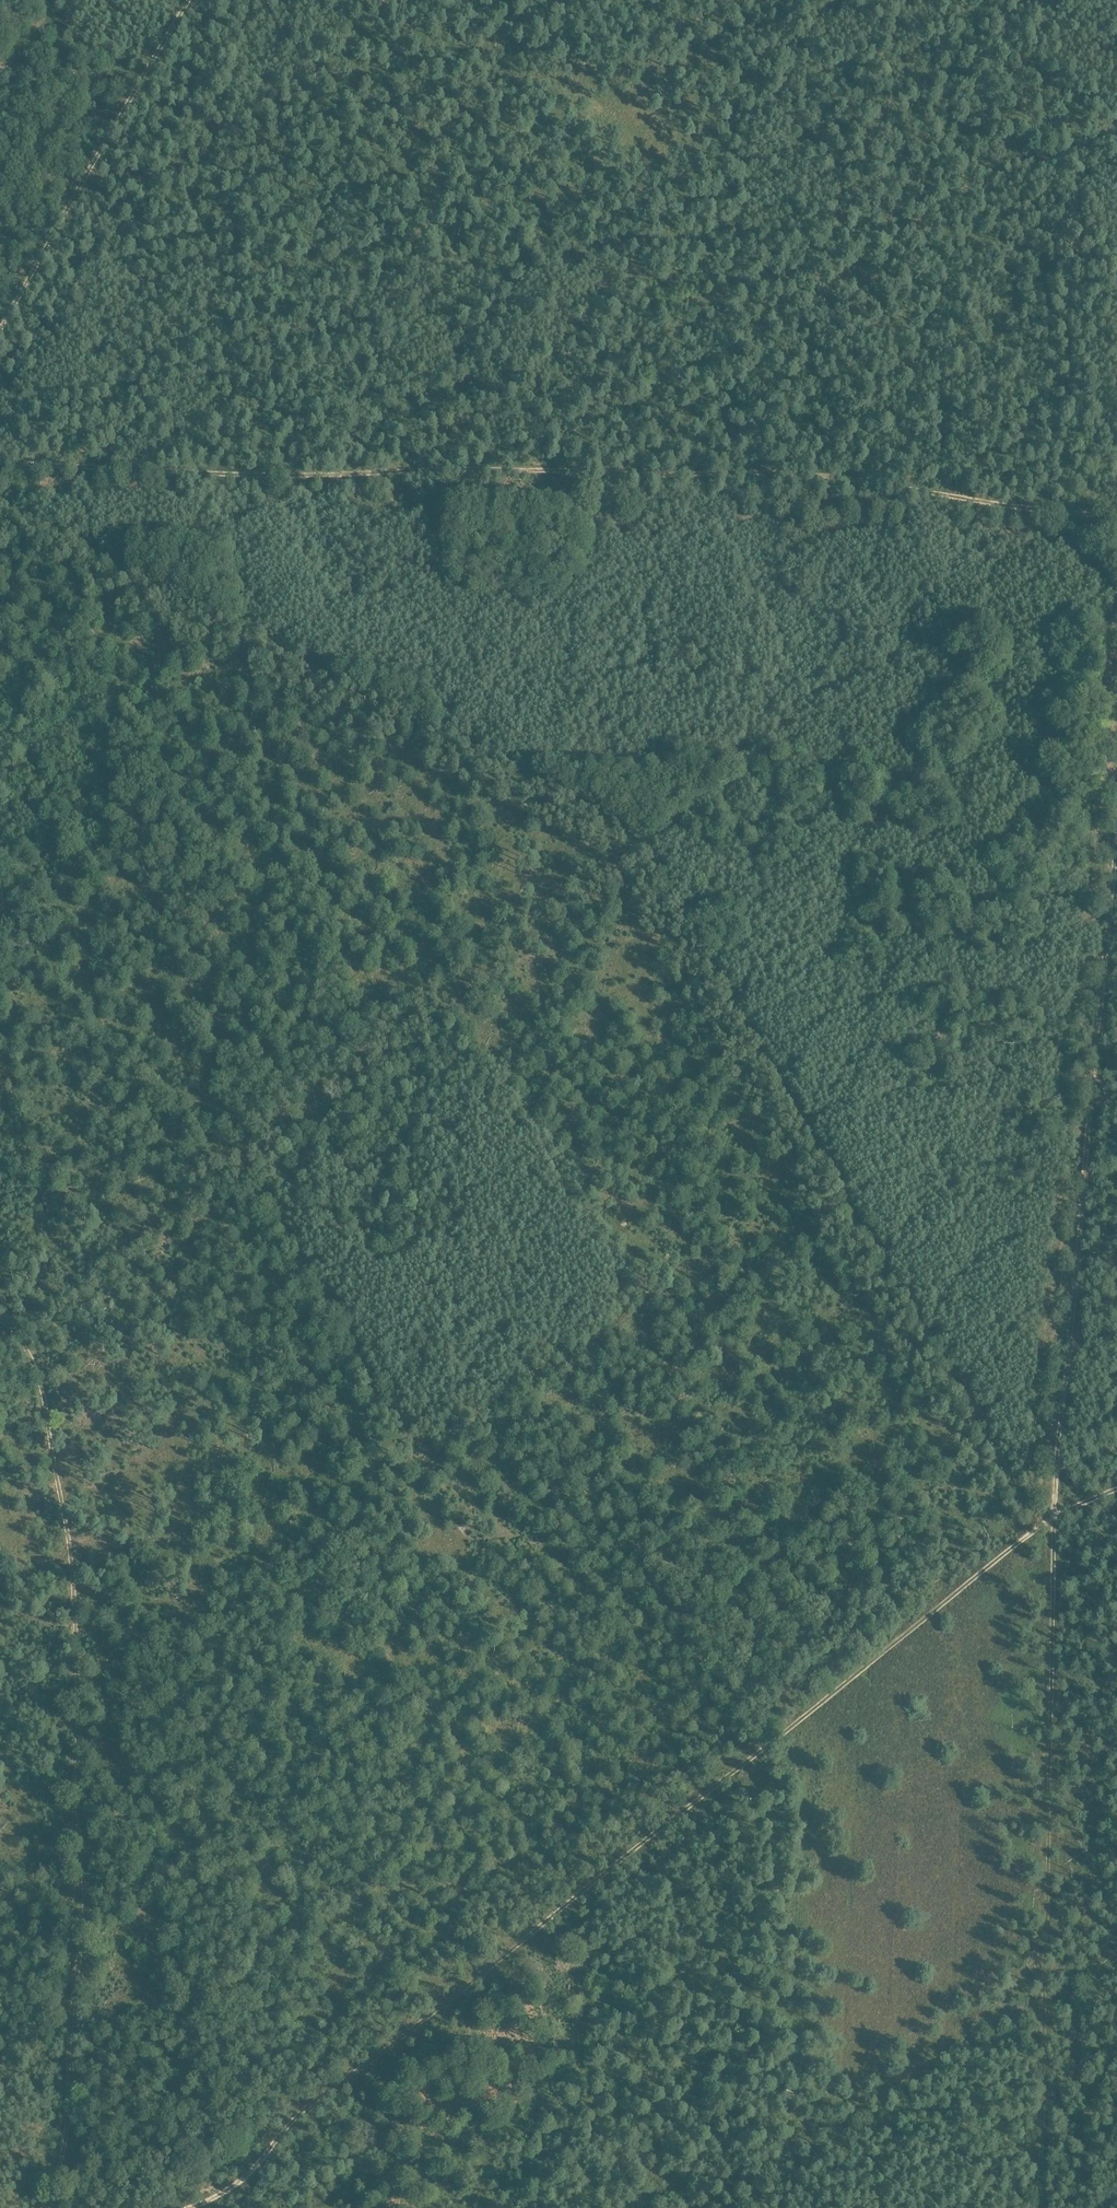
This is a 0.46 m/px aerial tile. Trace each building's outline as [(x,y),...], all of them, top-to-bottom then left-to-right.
[(212,2202),(215,2207),(226,2202),(224,2197),(212,2202)]
